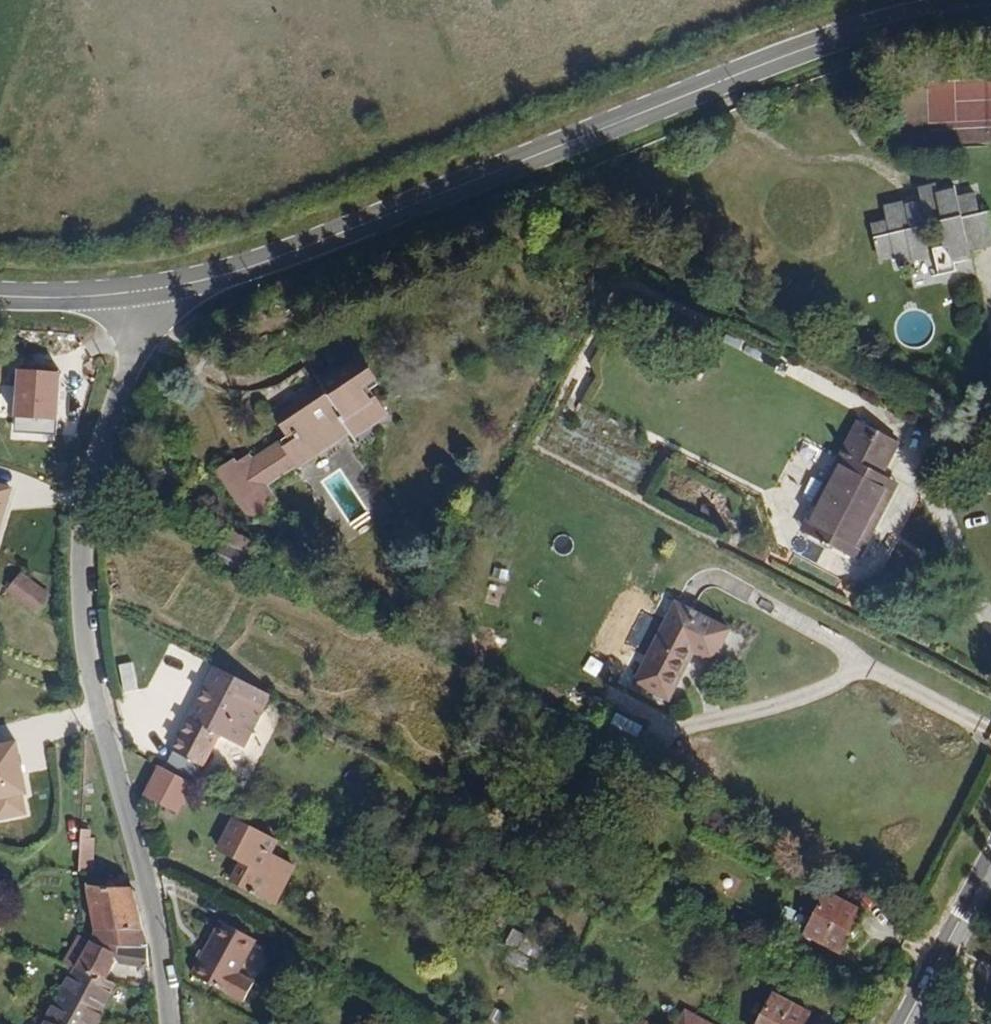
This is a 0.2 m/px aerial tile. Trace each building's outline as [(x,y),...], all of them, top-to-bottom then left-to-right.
[(984,212),(975,215),(969,196),(953,201),(949,189),(933,194),(931,188),(915,194),(919,208),(905,212),(903,208),(883,214),(888,230),(873,234),(882,267),(898,261),(901,272),(917,268),(915,260),(929,256),(923,233),(937,228),(945,251),(934,255),(941,280),(958,275),(956,268),(971,262),(968,252),(990,245),(990,237),(984,212)] [(375,404),(367,384),(376,380),(370,366),(356,371),(348,352),(346,353),(344,347),(314,358),(316,364),(305,369),(306,374),(290,380),(287,373),(264,382),(273,404),(232,421),(230,415),(215,420),(214,416),(192,426),(196,437),(200,435),(216,476),(237,468),(239,473),(249,469),(240,446),(314,417),(312,412),(329,404),(333,414),(351,407),(353,413),(375,404)] [(861,519),(886,471),(904,440),(862,418),(844,447),(850,453),(807,529),(855,555),(860,546),(865,549),(872,536),(862,525),(864,521),(861,519)] [(807,529),(850,453),(844,447),(801,525),(807,529)] [(872,536),(902,480),(886,471),(861,519),(864,521),(862,525),(872,536)] [(229,554),(236,538),(215,528),(206,545),(229,554)] [(860,558),(865,549),(860,546),(855,555),(860,558)] [(35,614),(51,593),(20,570),(4,591),(35,614)] [(715,653),(730,624),(673,594),(632,672),(666,690),(692,642),(715,653)] [(226,728),(251,676),(198,648),(179,685),(183,687),(176,703),(171,701),(155,733),(158,734),(182,747),(186,749),(201,716),(226,728)] [(123,688),(136,685),(131,661),(118,663),(123,688)] [(182,747),(158,734),(152,746),(176,760),(182,747)] [(166,791),(178,767),(145,750),(134,773),(166,791)] [(277,839),(230,815),(213,848),(236,860),(226,881),(275,906),(294,866),(270,854),(277,839)] [(78,869),(92,870),(93,828),(79,828),(78,869)] [(140,943),(126,887),(79,886),(82,935),(89,936),(140,943)] [(861,913),(865,905),(832,889),(811,930),(843,946),(852,930),(859,932),(867,916),(861,913)] [(256,940),(220,921),(191,973),(242,1001),(254,981),(238,973),(256,940)] [(505,943),(537,958),(544,942),(512,928),(505,943)] [(92,984),(106,957),(145,965),(140,943),(89,936),(69,972),(70,975),(92,984)] [(103,990),(92,984),(70,975),(69,972),(64,979),(37,1023),(85,1023),(103,990)] [(806,1009),(774,992),(757,1023),(798,1023),(806,1009)]
